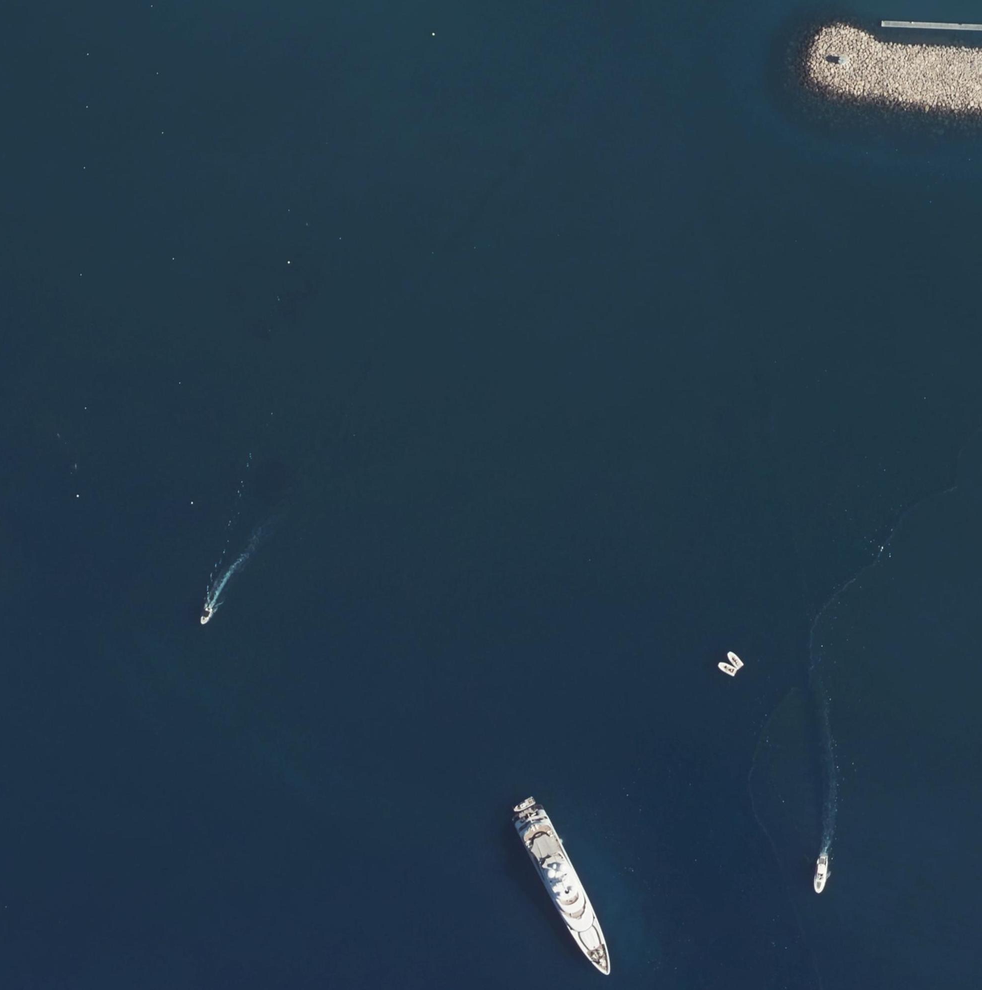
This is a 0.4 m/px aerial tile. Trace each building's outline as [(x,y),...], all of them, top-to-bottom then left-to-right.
[(841,65),(843,65),(845,63),(846,61),(846,59),(845,58),(843,57),(841,57),(838,58),(837,61),(838,63),(839,64),(841,65)]
